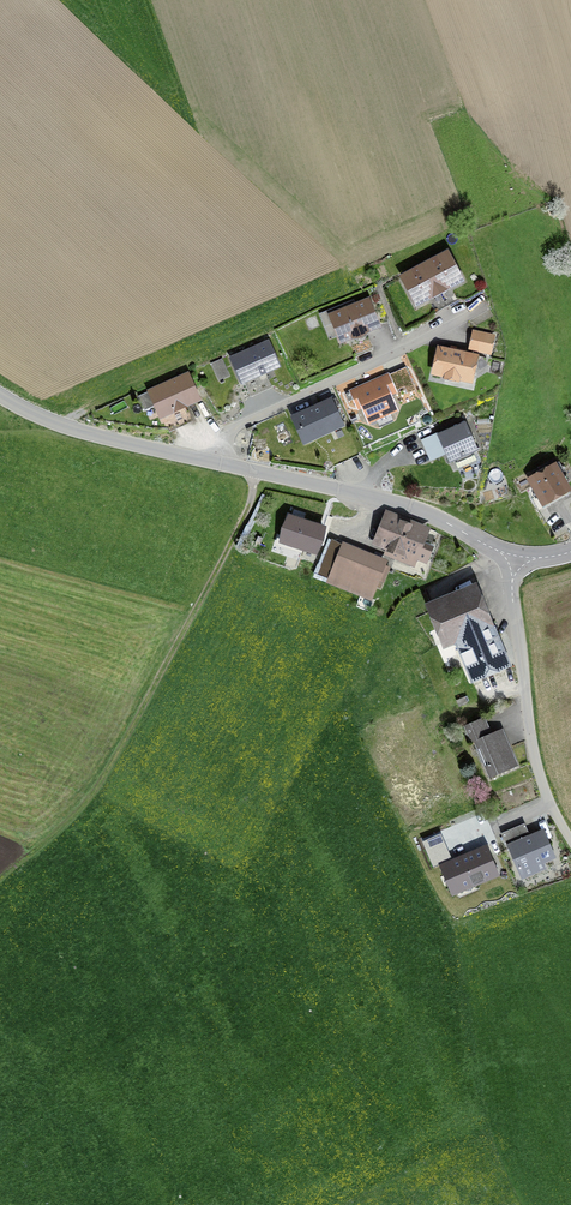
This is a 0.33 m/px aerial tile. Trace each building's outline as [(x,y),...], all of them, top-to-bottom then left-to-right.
[(444,252),(399,276),(415,304),(459,280),(444,252)] [(364,296),(320,315),(325,326),(334,322),(342,341),(376,326),(364,296)] [(467,351),(489,356),(494,336),(472,331),(467,351)] [(265,341),(231,357),(242,382),(276,366),(265,341)] [(477,356),(436,347),(429,376),(471,385),(477,356)] [(405,369),(389,376),(397,394),(404,391),(406,395),(414,391),(405,369)] [(185,374),(137,394),(144,410),(157,404),(162,415),(197,400),(185,374)] [(391,397),(397,394),(389,376),(388,374),(347,392),(356,411),(360,410),(366,425),(397,411),(391,397)] [(330,398),(293,414),(305,441),(342,425),(330,398)] [(462,421),(435,434),(449,463),(476,450),(462,421)] [(548,454),(523,468),(545,507),(570,493),(548,454)] [(426,530),(387,514),(377,541),(383,543),(381,548),(389,552),(388,555),(411,565),(414,557),(425,562),(431,547),(421,543),(426,530)] [(317,564),(329,534),(289,517),(276,547),(317,564)] [(385,561),(343,545),(329,580),(371,597),(385,561)] [(443,643),(459,636),(487,625),(471,587),(428,605),(443,643)] [(487,625),(459,636),(476,677),(504,666),(490,634),(497,631),(493,622),(487,625)] [(464,698),(457,701),(459,707),(467,704),(464,698)] [(483,719),(461,729),(468,747),(472,745),(482,769),(485,768),(490,779),(517,768),(502,733),(491,738),(483,719)] [(524,826),(502,835),(508,850),(512,848),(521,870),(551,857),(541,832),(528,837),(524,826)] [(425,849),(433,867),(452,860),(444,842),(425,849)] [(486,849),(445,867),(455,890),(497,873),(486,849)]
